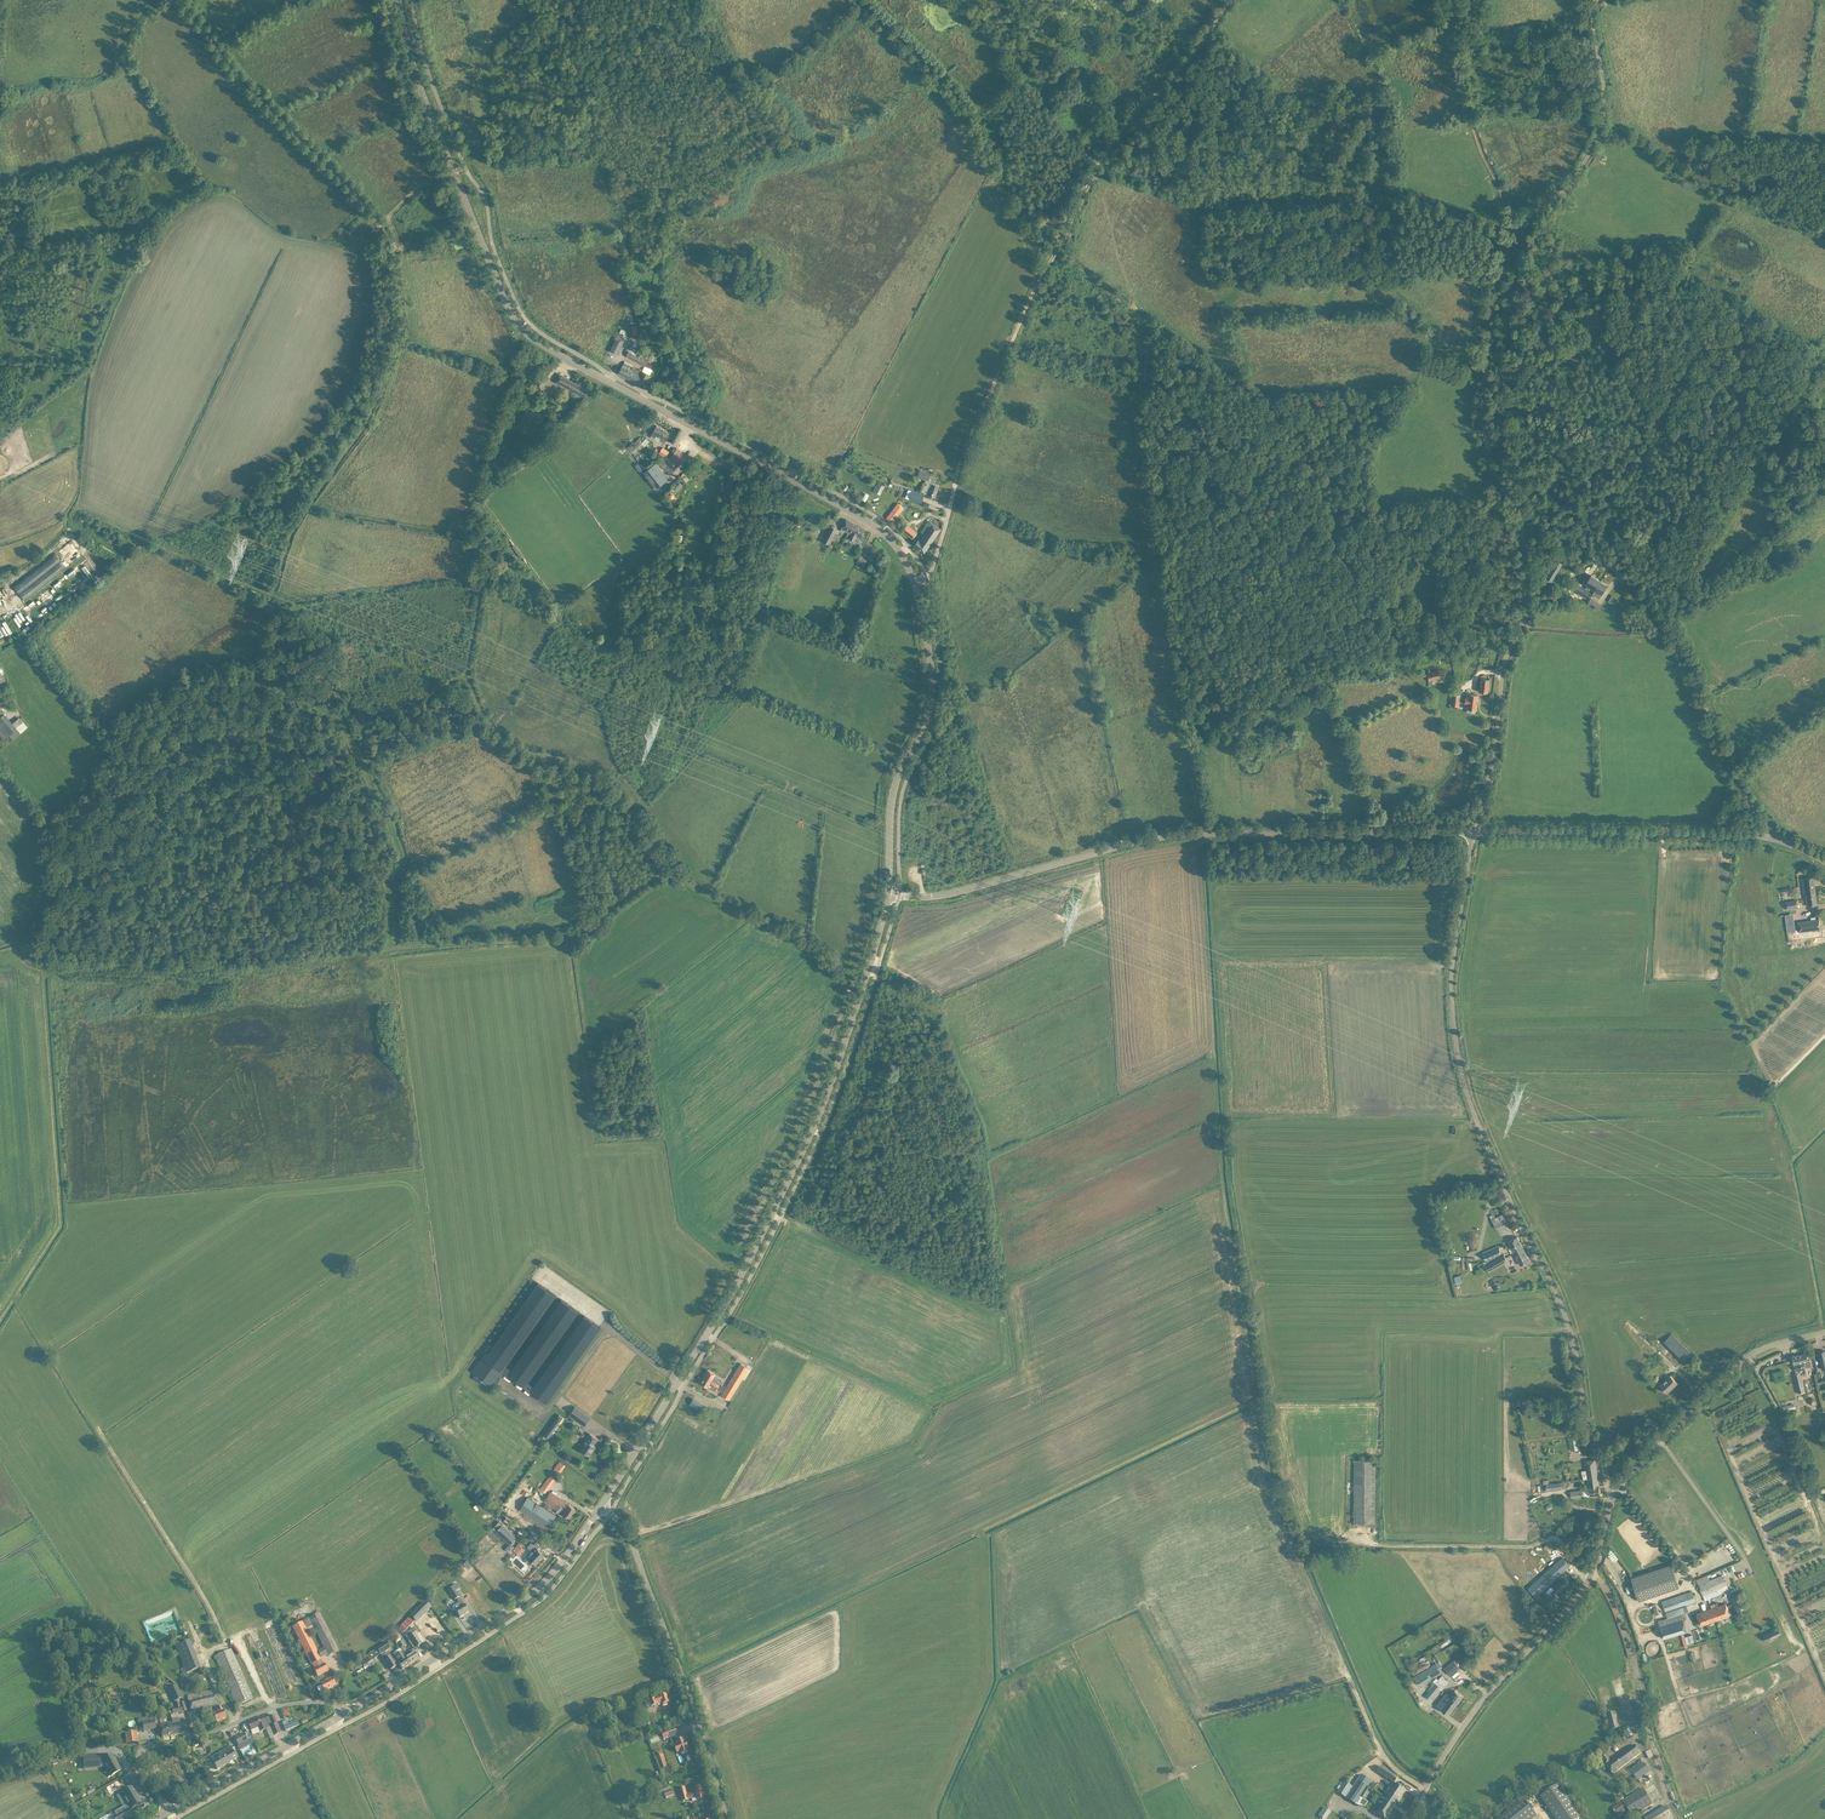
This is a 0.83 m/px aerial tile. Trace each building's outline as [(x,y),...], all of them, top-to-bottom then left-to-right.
[(631,326),(633,335),(639,333),(637,325),(631,326)] [(1595,346),(1602,348),(1604,337),(1597,335),(1595,346)] [(617,337),(614,345),(611,350),(617,353),(624,341),(617,337)] [(655,342),(656,350),(656,349),(656,353),(664,352),(663,341),(655,342)] [(626,356),(647,367),(650,362),(628,351),(626,356)] [(618,373),(639,384),(643,377),(641,376),(641,375),(638,374),(640,370),(634,367),(634,366),(625,361),(618,373)] [(643,377),(639,384),(644,386),(650,374),(644,371),(641,375),(641,376),(643,377)] [(535,385),(541,389),(548,377),(541,374),(535,385)] [(568,388),(584,397),(583,400),(584,400),(586,397),(590,390),(559,374),(555,381),(568,388)] [(656,385),(665,388),(668,381),(659,378),(656,385)] [(660,440),(664,443),(670,433),(656,425),(653,432),(651,435),(655,438),(654,439),(659,442),(660,440)] [(632,450),(632,451),(634,453),(642,444),(639,441),(638,442),(639,443),(635,447),(631,444),(629,446),(632,450)] [(665,457),(669,452),(663,447),(659,453),(665,457)] [(672,454),(673,454),(670,458),(678,464),(681,461),(682,462),(687,457),(677,448),(672,454)] [(658,464),(672,473),(676,467),(662,457),(658,464)] [(644,471),(648,477),(655,488),(669,479),(661,467),(658,468),(655,464),(644,471)] [(920,470),(917,476),(927,480),(928,480),(930,477),(931,473),(920,470)] [(927,480),(923,492),(928,494),(928,495),(929,495),(935,497),(939,485),(935,484),(937,479),(930,477),(928,480),(927,480)] [(672,486),(678,491),(683,485),(676,480),(672,486)] [(873,490),(880,494),(884,485),(877,481),(873,490)] [(924,494),(908,488),(905,497),(921,503),(924,494)] [(886,518),(892,522),(904,508),(898,503),(886,518)] [(846,519),(841,529),(851,534),(849,538),(854,541),(856,537),(860,539),(861,536),(862,534),(865,529),(853,522),(848,520),(846,519)] [(918,539),(914,545),(924,553),(941,529),(929,520),(921,532),(924,535),(920,540),(918,539)] [(902,530),(912,538),(917,532),(907,524),(902,530)] [(823,541),(829,544),(837,528),(831,525),(823,541)] [(72,542),(51,556),(54,561),(59,558),(65,566),(81,555),(72,542)] [(856,562),(864,566),(866,561),(858,557),(856,562)] [(1557,560),(1546,578),(1551,582),(1556,575),(1563,564),(1557,560)] [(1586,584),(1594,589),(1600,580),(1591,575),(1586,584)] [(1600,580),(1594,589),(1595,590),(1592,594),(1600,598),(1608,585),(1600,580)] [(1581,597),(1584,593),(1575,586),(1572,590),(1581,597)] [(1587,604),(1597,610),(1601,604),(1591,598),(1587,604)] [(1426,672),(1428,680),(1440,677),(1438,669),(1426,672)] [(1,689),(10,684),(3,673),(2,674),(0,671),(0,688),(1,689)] [(1479,691),(1487,692),(1489,680),(1481,678),(1479,691)] [(1450,705),(1459,706),(1460,694),(1452,693),(1450,705)] [(1465,704),(1464,707),(1467,708),(1476,710),(1478,695),(1469,694),(1466,694),(1466,696),(1465,696),(1464,704),(1465,704)] [(13,739),(28,726),(20,717),(13,723),(4,712),(0,716),(0,734),(4,739),(9,735),(13,739)] [(1806,895),(1807,906),(1817,905),(1813,876),(1802,878),(1804,895),(1806,895)] [(1784,901),(1785,909),(1798,907),(1797,899),(1784,901)] [(1797,921),(1798,932),(1820,929),(1819,918),(1797,921)] [(1794,923),(1786,924),(1787,932),(1795,931),(1794,923)] [(1508,1222),(1503,1213),(1491,1219),(1496,1228),(1508,1222)] [(1508,1241),(1514,1253),(1523,1248),(1517,1236),(1508,1241)] [(1482,1252),(1486,1261),(1489,1261),(1502,1254),(1502,1253),(1498,1245),(1482,1252)] [(1523,1248),(1514,1253),(1521,1265),(1530,1260),(1523,1248)] [(1489,1261),(1486,1261),(1487,1263),(1485,1264),(1489,1272),(1508,1261),(1504,1253),(1502,1254),(1489,1261)] [(1454,1276),(1456,1283),(1463,1281),(1461,1274),(1454,1276)] [(472,1370),(476,1373),(473,1378),(480,1383),(483,1378),(494,1386),(504,1372),(546,1402),(600,1326),(584,1315),(534,1386),(528,1381),(578,1310),(562,1299),(511,1369),(505,1364),(555,1294),(538,1282),(488,1352),(486,1351),(472,1370)] [(1671,1350),(1685,1364),(1694,1355),(1689,1351),(1672,1333),(1664,1340),(1673,1349),(1671,1350)] [(1806,1353),(1792,1356),(1796,1370),(1796,1373),(1794,1374),(1796,1384),(1797,1384),(1799,1393),(1805,1391),(1802,1376),(1807,1375),(1805,1368),(1806,1368),(1811,1366),(1810,1360),(1808,1360),(1808,1359),(1806,1353)] [(725,1389),(721,1395),(724,1396),(729,1400),(749,1368),(741,1363),(728,1384),(725,1389)] [(704,1378),(701,1382),(706,1385),(707,1386),(709,1383),(717,1388),(718,1388),(720,1384),(721,1383),(713,1377),(715,1373),(713,1372),(708,1369),(705,1374),(703,1377),(704,1378)] [(1660,1385),(1667,1392),(1677,1382),(1670,1375),(1660,1385)] [(691,1398),(688,1405),(703,1411),(706,1404),(691,1398)] [(569,1414),(584,1426),(591,1417),(575,1405),(569,1414)] [(544,1435),(548,1438),(562,1417),(558,1415),(544,1435)] [(1567,1435),(1570,1450),(1580,1448),(1577,1433),(1575,1433),(1575,1430),(1567,1431),(1568,1435),(1567,1435)] [(593,1444),(598,1438),(590,1433),(583,1442),(584,1443),(580,1449),(589,1455),(596,1446),(593,1444)] [(1598,1476),(1595,1459),(1585,1460),(1587,1473),(1583,1474),(1583,1479),(1588,1478),(1598,1476)] [(554,1468),(560,1472),(566,1465),(560,1460),(554,1468)] [(1374,1523),(1375,1460),(1354,1460),(1354,1523),(1374,1523)] [(539,1488),(545,1492),(556,1477),(550,1473),(539,1488)] [(1598,1476),(1588,1478),(1590,1495),(1600,1494),(1598,1476)] [(1561,1489),(1560,1481),(1545,1483),(1546,1490),(1550,1490),(1561,1489)] [(1570,1490),(1571,1498),(1584,1496),(1583,1488),(1570,1490)] [(547,1496),(544,1500),(553,1506),(558,1509),(564,1513),(570,1517),(576,1508),(568,1503),(564,1501),(564,1500),(550,1491),(547,1496)] [(520,1509),(548,1527),(556,1515),(528,1497),(520,1509)] [(496,1530),(510,1543),(510,1542),(515,1537),(516,1536),(503,1524),(496,1530)] [(520,1541),(513,1549),(520,1555),(526,1549),(523,1546),(524,1545),(520,1541)] [(510,1543),(505,1548),(509,1552),(514,1546),(510,1542),(510,1543)] [(533,1550),(527,1555),(536,1564),(545,1555),(537,1548),(539,1546),(535,1543),(534,1544),(532,1542),(528,1546),(533,1550)] [(1529,1588),(1535,1596),(1570,1564),(1563,1557),(1529,1588)] [(1679,1587),(1671,1564),(1631,1577),(1639,1600),(1679,1587)] [(1565,1585),(1569,1581),(1562,1575),(1558,1579),(1559,1581),(1554,1586),(1556,1588),(1554,1589),(1551,1586),(1546,1591),(1549,1594),(1544,1599),(1550,1605),(1559,1596),(1556,1593),(1559,1591),(1565,1585)] [(1726,1585),(1722,1575),(1699,1585),(1703,1595),(1726,1585)] [(453,1587),(448,1590),(455,1600),(459,1597),(455,1591),(459,1589),(456,1584),(453,1587)] [(1662,1601),(1666,1612),(1696,1602),(1692,1591),(1662,1601)] [(1737,1612),(1745,1609),(1739,1592),(1731,1595),(1737,1612)] [(459,1603),(453,1607),(460,1618),(469,1612),(463,1602),(462,1602),(459,1604),(459,1603)] [(425,1603),(414,1614),(411,1616),(417,1622),(430,1608),(425,1603)] [(1697,1613),(1699,1619),(1701,1625),(1730,1614),(1726,1603),(1717,1606),(1716,1603),(1711,1605),(1712,1608),(1697,1613)] [(1686,1606),(1666,1612),(1668,1617),(1685,1612),(1688,1611),(1686,1606)] [(1668,1617),(1658,1620),(1660,1626),(1663,1638),(1679,1633),(1686,1631),(1682,1618),(1687,1617),(1685,1612),(1668,1617)] [(309,1618),(329,1656),(339,1651),(320,1613),(309,1618)] [(302,1620),(308,1630),(313,1627),(308,1617),(302,1620)] [(402,1634),(414,1621),(411,1618),(398,1630),(402,1634)] [(314,1670),(314,1671),(317,1677),(328,1671),(325,1664),(323,1665),(321,1660),(322,1660),(302,1622),(293,1626),(312,1665),(313,1664),(315,1669),(314,1670)] [(1781,1634),(1778,1626),(1767,1631),(1762,1634),(1765,1641),(1781,1634)] [(409,1637),(416,1648),(422,1644),(415,1633),(414,1633),(416,1631),(414,1628),(407,1633),(409,1637)] [(400,1638),(396,1632),(392,1635),(396,1641),(400,1638)] [(1692,1634),(1685,1636),(1687,1643),(1694,1641),(1692,1634)] [(255,1671),(241,1637),(235,1640),(249,1673),(255,1671)] [(175,1646),(186,1673),(201,1667),(189,1640),(175,1646)] [(381,1655),(391,1648),(386,1641),(372,1651),(376,1657),(380,1654),(381,1655)] [(215,1656),(237,1706),(253,1699),(231,1649),(215,1656)] [(412,1650),(403,1656),(405,1658),(405,1659),(409,1665),(419,1659),(414,1652),(414,1653),(412,1650)] [(381,1656),(391,1670),(397,1666),(387,1652),(381,1656)] [(405,1658),(403,1656),(401,1652),(395,1656),(399,1662),(398,1663),(402,1670),(409,1665),(405,1659),(405,1658)] [(363,1666),(372,1660),(368,1655),(358,1662),(353,1665),(356,1670),(363,1666)] [(1453,1660),(1444,1668),(1450,1675),(1459,1667),(1453,1660)] [(1441,1672),(1439,1669),(1443,1667),(1439,1661),(1435,1663),(1414,1676),(1419,1685),(1441,1672)] [(179,1681),(186,1691),(192,1686),(194,1688),(205,1678),(199,1671),(187,1680),(185,1676),(179,1681)] [(1425,1695),(1430,1700),(1440,1687),(1441,1689),(1448,1681),(1441,1675),(1425,1695)] [(321,1685),(324,1691),(335,1685),(331,1677),(324,1681),(325,1683),(321,1685)] [(170,1689),(174,1702),(182,1700),(178,1686),(170,1689)] [(190,1705),(191,1711),(219,1704),(214,1690),(187,1696),(190,1705)] [(1437,1705),(1444,1710),(1449,1714),(1463,1696),(1455,1690),(1450,1696),(1446,1693),(1437,1705)] [(649,1699),(645,1701),(648,1709),(652,1707),(658,1705),(658,1704),(662,1702),(663,1704),(669,1702),(666,1694),(660,1696),(660,1697),(655,1699),(655,1697),(649,1699)] [(172,1708),(173,1714),(187,1711),(184,1702),(180,1704),(180,1702),(175,1703),(176,1707),(172,1708)] [(213,1714),(216,1722),(226,1718),(222,1707),(217,1709),(218,1712),(213,1714)] [(641,1713),(642,1716),(641,1717),(642,1720),(643,1720),(646,1726),(652,1724),(646,1710),(641,1713)] [(1606,1715),(1610,1731),(1620,1729),(1616,1712),(1606,1715)] [(248,1723),(251,1730),(259,1727),(260,1731),(270,1727),(274,1736),(281,1733),(273,1715),(263,1720),(262,1717),(248,1723)] [(183,1718),(172,1720),(172,1722),(173,1725),(175,1735),(186,1733),(185,1727),(184,1723),(183,1718)] [(142,1722),(144,1731),(156,1729),(155,1720),(142,1722)] [(285,1721),(282,1723),(286,1731),(290,1729),(299,1725),(297,1720),(294,1721),(288,1724),(287,1721),(285,1721)] [(172,1722),(160,1724),(161,1727),(161,1731),(162,1737),(175,1735),(173,1725),(172,1722)] [(661,1732),(664,1740),(678,1735),(675,1727),(661,1732)] [(126,1733),(127,1744),(138,1743),(137,1731),(126,1733)] [(1610,1740),(1614,1746),(1628,1738),(1624,1732),(1610,1740)] [(249,1741),(244,1733),(235,1738),(239,1746),(249,1741)] [(677,1741),(679,1745),(675,1747),(677,1753),(681,1751),(682,1755),(688,1752),(687,1748),(688,1748),(686,1744),(685,1744),(683,1739),(680,1740),(679,1738),(675,1739),(676,1742),(677,1741)] [(1602,1759),(1613,1774),(1641,1753),(1636,1745),(1611,1762),(1606,1756),(1602,1759)] [(221,1757),(212,1761),(217,1769),(237,1758),(230,1746),(219,1753),(221,1757)] [(99,1755),(84,1756),(84,1765),(101,1764),(101,1767),(105,1767),(110,1775),(111,1776),(121,1770),(113,1755),(104,1760),(102,1758),(100,1758),(99,1755)] [(667,1767),(663,1755),(656,1757),(661,1769),(667,1767)] [(1631,1772),(1637,1780),(1649,1771),(1644,1763),(1631,1772)] [(1376,1771),(1394,1783),(1398,1778),(1380,1766),(1376,1771)] [(1345,1798),(1356,1805),(1371,1781),(1360,1774),(1345,1798)] [(120,1779),(108,1787),(111,1793),(124,1786),(120,1779)] [(1337,1792),(1345,1797),(1352,1787),(1344,1782),(1337,1792)] [(1396,1784),(1386,1798),(1396,1804),(1405,1790),(1396,1784)] [(1559,1785),(1540,1797),(1555,1818),(1582,1818),(1559,1785)] [(687,1795),(685,1787),(680,1788),(683,1801),(688,1800),(688,1799),(697,1797),(698,1800),(705,1799),(702,1791),(704,1791),(702,1786),(695,1788),(696,1793),(687,1795)] [(124,1797),(127,1804),(126,1805),(128,1808),(116,1815),(118,1818),(125,1818),(133,1814),(131,1809),(135,1806),(140,1803),(132,1788),(127,1791),(126,1790),(120,1794),(122,1798),(124,1797)] [(1627,1798),(1637,1814),(1653,1804),(1643,1788),(1627,1798)] [(661,1793),(663,1797),(665,1796),(666,1799),(674,1795),(672,1790),(664,1793),(664,1792),(661,1793)] [(1386,1798),(1383,1802),(1380,1800),(1373,1811),(1385,1818),(1386,1818),(1396,1804),(1386,1798)] [(1500,1818),(1534,1818),(1537,1816),(1524,1800),(1500,1818)] [(1612,1808),(1617,1817),(1630,1809),(1624,1800),(1612,1808)] [(1645,1818),(1673,1818),(1674,1818),(1666,1805),(1645,1818)] [(1325,1807),(1319,1817),(1322,1818),(1328,1810),(1325,1807)]
